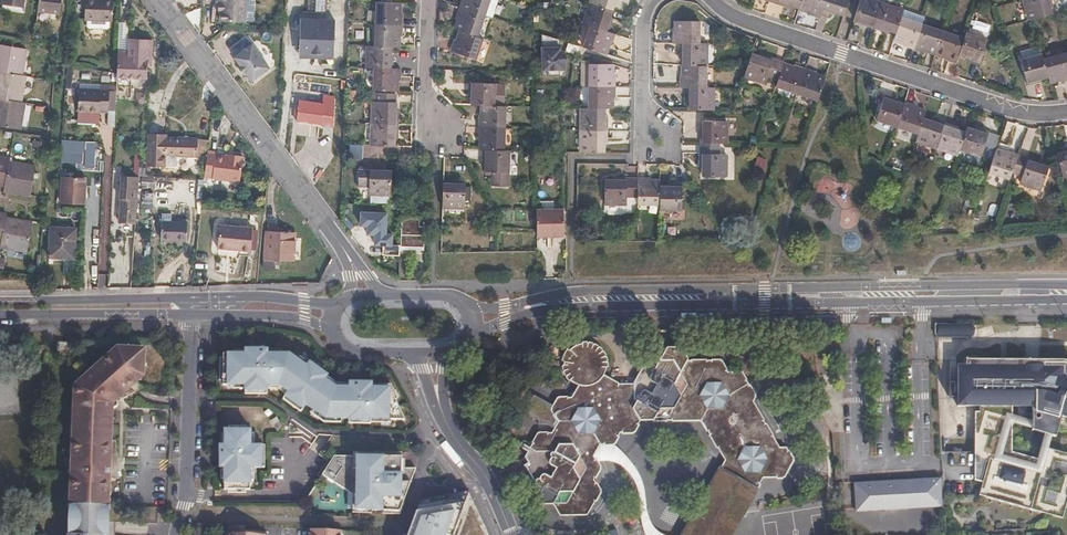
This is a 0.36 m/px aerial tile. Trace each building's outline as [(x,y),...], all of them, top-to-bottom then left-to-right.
[(37,10),(60,13),(61,0),(38,0),(37,10)] [(84,21),(112,23),(114,2),(111,1),(98,0),(85,0),(84,21)] [(220,21),(245,22),(246,0),(221,0),(220,21)] [(245,22),(252,22),(254,0),(246,0),(245,22)] [(285,11),(326,12),(327,0),(285,0),(285,11)] [(490,17),(497,0),(462,0),(459,7),(483,15),(490,17)] [(612,10),(616,0),(592,0),(591,3),(612,10)] [(778,6),(788,9),(789,5),(800,8),(802,0),(780,0),(778,6)] [(800,8),(810,12),(809,15),(820,18),(822,12),(826,0),(802,0),(800,8)] [(844,15),(849,0),(826,0),(822,12),(832,15),(833,12),(844,15)] [(874,29),(882,5),(869,0),(861,0),(855,18),(866,22),(865,26),(874,29)] [(1033,21),(1054,15),(1052,4),(1054,3),(1053,0),(1028,0),(1027,0),(1033,21)] [(378,24),(402,25),(403,14),(401,14),(401,3),(378,2),(378,24)] [(608,21),(612,10),(591,3),(584,24),(591,26),(608,32),(611,22),(608,21)] [(202,5),(186,16),(201,37),(202,5)] [(882,5),(874,29),(886,33),(887,29),(897,32),(902,18),(904,12),(882,5)] [(454,29),(459,31),(475,36),(483,15),(459,7),(455,18),(458,18),(454,29)] [(897,32),(895,40),(905,43),(904,46),(914,50),(923,25),(902,18),(897,32)] [(333,21),(302,21),(301,50),(333,52),(333,21)] [(699,44),(699,21),(678,21),(678,33),(674,33),(674,44),(681,44),(699,44)] [(402,36),(402,25),(378,24),(377,46),(391,47),(400,47),(400,36),(402,36)] [(923,25),(914,50),(925,53),(926,51),(936,54),(944,33),(923,25)] [(591,26),(583,47),(605,55),(608,43),(611,44),(615,34),(608,32),(591,26)] [(473,60),(480,38),(475,36),(459,31),(455,41),(453,41),(449,51),(473,60)] [(946,60),(957,63),(959,55),(965,40),(944,33),(936,54),(947,58),(946,60)] [(577,56),(580,46),(541,34),(541,71),(547,71),(547,77),(559,76),(559,71),(565,71),(565,52),(577,56)] [(965,40),(959,55),(970,59),(970,61),(980,65),(988,41),(967,34),(965,40)] [(125,49),(118,48),(116,73),(116,85),(128,85),(128,77),(146,78),(147,57),(151,57),(152,40),(125,38),(125,49)] [(251,46),(244,38),(230,48),(236,57),(235,58),(240,66),(242,65),(248,74),(247,75),(252,83),(271,69),(253,45),(251,46)] [(22,75),(27,48),(0,44),(0,70),(22,75)] [(705,66),(706,44),(699,44),(681,44),(681,54),(684,54),(684,65),(705,66)] [(391,58),(391,47),(377,46),(370,46),(369,69),(376,69),(394,69),(394,59),(391,58)] [(1038,82),(1049,79),(1045,64),(1041,51),(1022,56),(1024,63),(1021,64),(1028,87),(1038,84),(1038,82)] [(762,58),(752,55),(748,66),(745,75),(767,83),(769,78),(779,81),(783,66),(784,63),(763,55),(762,58)] [(1051,85),(1061,82),(1061,84),(1066,82),(1066,61),(1066,57),(1045,64),(1049,79),(1051,85)] [(593,63),(593,86),(618,86),(618,75),(615,75),(614,63),(593,63)] [(705,88),(705,66),(684,65),(683,77),(680,77),(680,87),(688,87),(705,88)] [(798,93),(806,70),(796,67),(795,69),(783,66),(779,81),(777,86),(798,93)] [(401,80),(401,69),(394,69),(376,69),(375,91),(396,92),(398,92),(398,80),(401,80)] [(22,75),(0,70),(0,97),(21,101),(25,75),(22,75)] [(820,100),(826,79),(815,76),(816,73),(806,70),(798,93),(820,100)] [(97,87),(96,109),(106,108),(108,83),(100,82),(99,87),(97,87)] [(482,105),(494,106),(495,83),(470,82),(469,93),(472,93),(472,105),(482,105)] [(504,84),(495,83),(494,106),(503,106),(504,84)] [(593,86),(593,108),(608,108),(614,109),(615,97),(618,97),(618,86),(593,86)] [(92,109),(96,109),(97,87),(78,87),(76,118),(90,118),(90,110),(92,110),(92,109)] [(127,98),(126,87),(116,88),(117,99),(127,98)] [(691,98),(692,110),(713,111),(713,88),(705,88),(688,87),(688,98),(691,98)] [(576,101),(576,91),(566,90),(565,101),(576,101)] [(375,124),(399,125),(399,114),(397,114),(397,103),(395,103),(395,95),(371,94),(370,94),(370,102),(375,102),(375,124)] [(897,128),(904,105),(894,102),(895,100),(884,96),(875,120),(897,128)] [(21,101),(0,97),(0,124),(20,127),(24,102),(21,101)] [(324,104),(301,101),(298,123),(321,126),(324,104)] [(919,135),(924,120),(926,113),(915,109),(916,107),(905,103),(904,105),(897,128),(919,135)] [(479,127),(504,128),(505,106),(503,106),(494,106),(482,105),(482,116),(479,116),(479,127)] [(585,108),(585,130),(611,130),(611,118),(608,118),(608,108),(593,108),(585,108)] [(937,148),(945,124),(935,120),(933,123),(924,120),(919,135),(917,141),(937,148)] [(707,132),(707,143),(727,143),(732,143),(732,121),(710,121),(709,132),(707,132)] [(374,146),(396,147),(396,137),(399,137),(399,125),(375,124),(374,146)] [(961,149),(966,134),(955,131),(956,128),(945,124),(937,148),(959,156),(961,149)] [(503,150),(504,128),(479,127),(479,141),(482,141),(481,149),(483,150),(503,150)] [(980,132),(968,128),(966,134),(961,149),(983,156),(992,131),(981,127),(980,132)] [(585,130),(585,152),(607,152),(607,140),(611,140),(611,130),(585,130)] [(94,167),(95,140),(84,139),(83,166),(94,167)] [(155,170),(157,142),(146,142),(146,170),(155,170)] [(196,142),(157,142),(155,170),(175,171),(175,160),(195,160),(196,142)] [(727,143),(707,143),(706,165),(709,166),(709,177),(731,178),(731,155),(726,155),(727,143)] [(1015,167),(1021,149),(1011,145),(1010,148),(999,145),(991,165),(1013,173),(1015,167)] [(1042,157),(1021,149),(1015,167),(1025,171),(1024,176),(1044,183),(1052,161),(1042,158),(1042,157)] [(206,152),(204,175),(241,179),(244,151),(232,150),(232,154),(206,152)] [(508,186),(509,150),(503,150),(483,150),(483,161),(486,161),(486,172),(492,172),(491,185),(508,186)] [(1057,156),(1063,177),(1066,176),(1066,153),(1057,156)] [(753,172),(763,175),(767,159),(757,157),(753,172)] [(34,165),(7,160),(3,182),(3,186),(10,187),(9,190),(29,194),(34,165)] [(384,169),(361,168),(361,188),(372,188),(372,193),(394,194),(395,172),(385,171),(384,169)] [(84,202),(85,177),(59,175),(57,201),(84,202)] [(136,222),(139,176),(121,175),(120,196),(121,197),(119,221),(136,222)] [(813,184),(815,197),(803,214),(811,218),(830,228),(842,239),(843,249),(853,254),(860,249),(863,239),(857,227),(862,215),(854,205),(856,189),(841,181),(829,175),(813,184)] [(444,179),(443,205),(465,205),(465,183),(454,183),(454,180),(444,179)] [(638,199),(638,179),(616,179),(616,181),(605,181),(604,204),(626,204),(626,198),(638,199)] [(649,179),(638,179),(638,199),(637,204),(661,205),(662,189),(662,182),(649,182),(649,179)] [(661,205),(661,210),(687,210),(687,185),(674,184),(673,189),(662,189),(661,205)] [(535,228),(536,236),(546,235),(546,232),(562,232),(561,208),(552,208),(551,199),(535,200),(535,228)] [(389,212),(360,210),(359,227),(367,227),(367,236),(374,237),(374,246),(383,247),(383,255),(397,255),(397,246),(393,246),(394,232),(388,232),(389,212)] [(4,216),(0,235),(0,245),(24,250),(29,224),(22,223),(23,219),(4,216)] [(420,217),(402,217),(401,247),(424,247),(425,227),(420,226),(420,217)] [(186,240),(187,224),(162,222),(161,239),(186,240)] [(249,251),(251,228),(218,225),(216,247),(249,251)] [(73,257),(75,227),(51,226),(50,256),(73,257)] [(293,231),(265,231),(264,269),(274,270),(275,260),(293,261),(293,243),(299,243),(299,233),(293,233),(293,231)] [(638,417),(698,416),(725,459),(681,534),(730,534),(761,476),(782,476),(792,459),(785,446),(778,446),(752,399),(754,394),(740,371),(726,371),(719,358),(684,357),(677,345),(650,345),(629,377),(614,376),(601,369),(604,362),(604,353),(599,344),(593,338),(588,335),(582,334),(577,334),(570,337),(565,341),(561,349),(559,357),(562,365),(564,369),(568,374),(572,377),(583,379),(574,395),(559,394),(551,406),(558,418),(551,429),(536,429),(521,454),(525,460),(522,463),(535,483),(532,489),(537,501),(553,502),(559,513),(585,513),(599,488),(591,477),(598,465),(592,452),(597,443),(611,442),(618,430),(630,430),(638,417)] [(71,355),(72,342),(66,342),(65,352),(58,352),(58,354),(71,355)] [(102,491),(111,492),(111,480),(122,479),(122,441),(113,440),(113,403),(143,375),(140,372),(147,365),(141,358),(146,352),(140,345),(135,350),(129,345),(122,350),(118,347),(84,378),(85,381),(78,388),(78,397),(76,397),(72,490),(76,490),(102,491)] [(964,347),(959,367),(944,429),(974,436),(980,411),(999,415),(990,455),(985,454),(982,463),(975,461),(970,480),(981,482),(978,493),(1028,505),(1039,458),(1064,464),(1058,491),(1057,491),(1051,512),(1062,515),(1065,500),(1066,501),(1066,454),(1048,449),(1056,418),(1066,421),(1066,372),(964,347)] [(246,353),(223,353),(223,385),(245,385),(245,390),(259,390),(267,390),(267,385),(279,384),(288,391),(285,395),(303,408),(306,404),(326,417),(357,417),(357,419),(371,419),(370,418),(385,418),(393,418),(404,418),(389,386),(371,386),(371,382),(350,381),(349,386),(335,386),(325,378),(327,374),(309,362),(306,365),(289,353),(267,353),(267,349),(246,348),(246,353)] [(0,377),(0,404),(13,403),(12,376),(0,377)] [(796,385),(796,401),(807,400),(806,385),(796,385)] [(251,429),(225,429),(225,445),(220,445),(220,467),(224,467),(225,489),(250,489),(251,467),(261,467),(262,445),(251,445),(251,429)] [(402,467),(402,455),(335,455),(333,458),(323,473),(327,476),(336,482),(356,496),(356,509),(401,511),(417,467),(402,467)] [(940,476),(855,479),(856,509),(941,505),(940,476)] [(100,506),(102,491),(76,490),(74,505),(100,506)] [(108,507),(111,507),(111,492),(102,491),(100,506),(108,507)] [(420,499),(407,534),(488,534),(470,491),(420,499)] [(72,505),(71,534),(107,534),(108,507),(100,506),(74,505),(72,505)] [(230,524),(229,534),(265,534),(266,534),(245,532),(245,525),(230,524)]
